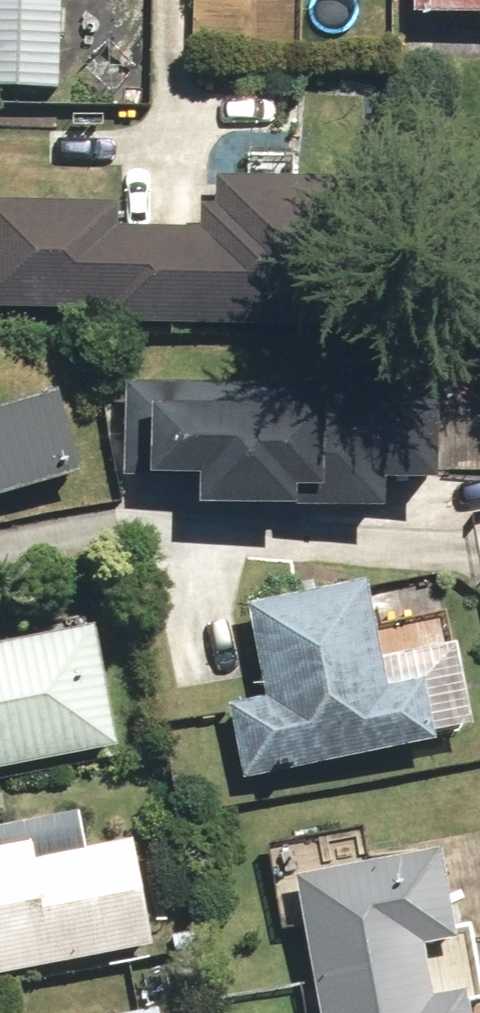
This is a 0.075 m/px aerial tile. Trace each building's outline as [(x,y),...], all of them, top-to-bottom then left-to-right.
[(454,19),(454,24),(479,24),(479,0),(420,0),(420,19),(454,19)] [(54,91),(59,5),(0,2),(0,88),(54,91)] [(349,187),(200,181),(199,215),(0,206),(0,318),(345,333),(349,228),(347,228),(349,187)] [(78,475),(54,389),(0,403),(0,496),(78,475)] [(445,401),(127,391),(124,476),(201,478),(200,508),(382,512),(383,484),(442,486),(445,401)] [(237,711),(251,781),(427,746),(413,676),(381,682),(361,584),(247,608),(267,705),(237,711)] [(98,667),(91,629),(0,644),(0,774),(118,753),(102,666),(98,667)] [(151,949),(128,845),(0,873),(0,982),(151,949)] [(319,1012),(471,1012),(446,855),(297,878),(319,1012)]
